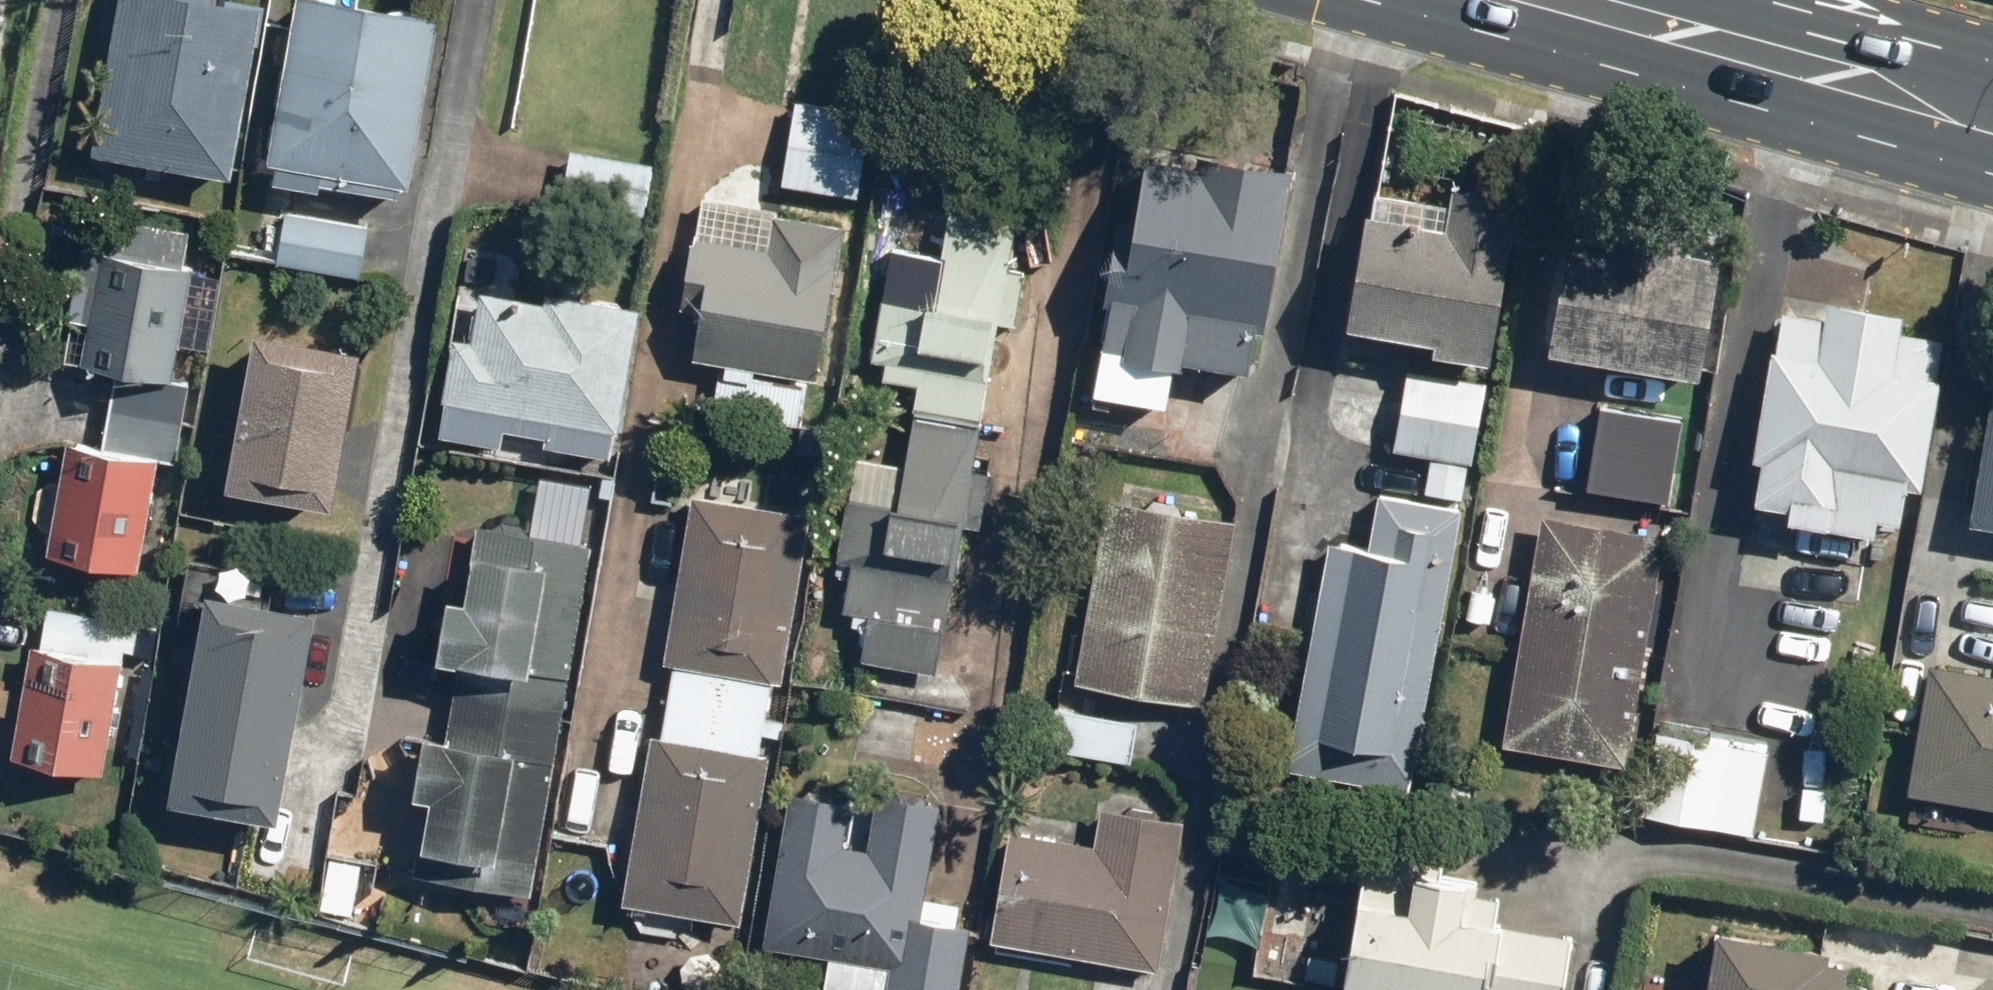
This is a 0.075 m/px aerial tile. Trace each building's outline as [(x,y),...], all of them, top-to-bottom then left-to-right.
[(95,152),(236,179),(271,0),(124,0),(95,152)] [(269,162),(411,187),(442,13),(367,0),(298,0),(269,162)] [(795,94),(781,180),(860,193),(874,107),(795,94)] [(573,141),(564,201),(644,214),(653,153),(573,141)] [(1110,301),(1095,392),(1166,403),(1174,359),(1249,371),(1258,318),(1266,320),(1291,166),(1147,142),(1133,221),(1116,218),(1102,300),(1110,301)] [(1360,214),(1342,323),(1493,348),(1517,199),(1453,188),(1446,228),(1360,214)] [(882,297),(873,361),(885,363),(882,379),(920,384),(915,415),(984,425),(999,323),(1016,325),(1033,210),(951,198),(935,305),(882,297)] [(701,314),(692,359),(817,382),(848,217),(777,204),(770,245),(695,232),(680,310),(701,314)] [(288,211),(280,262),(365,276),(373,225),(288,211)] [(1568,243),(1549,350),(1699,376),(1718,269),(1568,243)] [(70,442),(49,553),(139,569),(159,457),(178,461),(193,382),(175,378),(196,266),(106,249),(85,364),(122,371),(108,449),(70,442)] [(502,446),(505,428),(614,449),(641,307),(548,289),(543,315),(481,303),(474,339),(457,335),(438,434),(502,446)] [(1778,307),(1752,456),(1760,457),(1753,501),(1784,506),(1782,519),(1872,534),(1876,517),(1897,520),(1904,481),(1917,484),(1943,336),(1896,328),(1899,312),(1826,300),(1823,315),(1778,307)] [(256,329),(228,486),(332,504),(360,348),(256,329)] [(1405,370),(1392,452),(1472,465),(1486,384),(1405,370)] [(719,374),(714,412),(805,424),(810,387),(719,374)] [(1969,520),(1992,524),(1992,387),(1991,387),(1969,520)] [(1600,407),(1586,491),(1668,504),(1682,421),(1600,407)] [(899,506),(846,497),(836,558),(851,561),(843,613),(867,617),(860,659),(938,671),(963,521),(982,524),(998,432),(914,419),(899,506)] [(1326,542),(1286,771),(1409,792),(1459,506),(1378,492),(1368,549),(1326,542)] [(692,498),(665,663),(780,682),(807,517),(692,498)] [(1107,498),(1074,683),(1202,706),(1236,521),(1107,498)] [(1534,512),(1499,747),(1625,766),(1660,530),(1534,512)] [(423,731),(412,794),(430,797),(417,874),(532,894),(592,543),(479,523),(466,599),(446,596),(435,659),(458,663),(446,734),(423,731)] [(206,587),(170,800),(278,818),(314,605),(206,587)] [(34,639),(11,754),(103,771),(126,657),(34,639)] [(1905,792),(1992,806),(1992,670),(1926,659),(1905,792)] [(1057,703),(1049,747),(1131,763),(1140,719),(1057,703)] [(1649,712),(1630,808),(1749,831),(1768,735),(1649,712)] [(650,731),(623,900),(740,919),(767,749),(650,731)] [(763,945),(890,968),(886,989),(959,989),(970,927),(919,918),(940,804),(877,792),(866,847),(845,844),(853,799),(792,788),(763,945)] [(1008,827),(987,941),(1156,971),(1183,818),(1104,804),(1097,842),(1008,827)] [(1341,981),(1389,989),(1566,989),(1576,938),(1492,922),(1497,898),(1478,895),(1481,879),(1365,857),(1341,981)] [(1679,989),(1873,989),(1878,967),(1691,930),(1679,989)]
